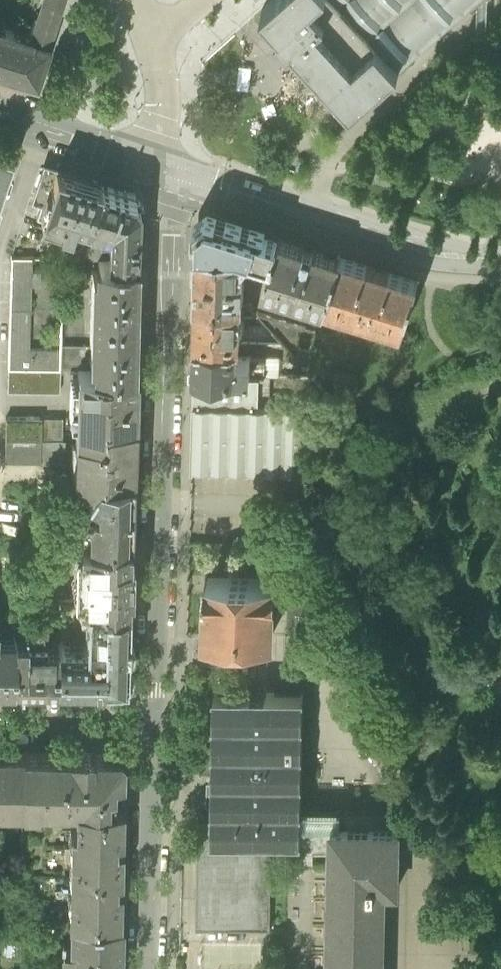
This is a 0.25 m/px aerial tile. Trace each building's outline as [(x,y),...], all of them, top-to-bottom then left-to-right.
[(30,35),(50,41),(64,0),(42,0),(30,35)] [(262,8),(351,105),(468,0),(271,0),(262,8)] [(0,25),(0,68),(37,80),(50,41),(30,35),(0,25)] [(12,157),(0,153),(0,195),(12,157)] [(101,185),(61,172),(57,187),(51,198),(44,219),(69,227),(74,210),(91,216),(101,185)] [(135,196),(101,185),(91,216),(88,226),(101,230),(103,223),(111,226),(110,261),(137,262),(139,202),(135,196)] [(198,242),(198,247),(235,248),(250,254),(271,261),(277,240),(264,236),(265,231),(208,213),(193,223),(193,242),(198,242)] [(339,260),(277,240),(271,261),(261,290),(323,310),(339,260)] [(198,247),(197,301),(241,302),(243,302),(244,262),(250,254),(235,248),(198,247)] [(8,371),(60,371),(61,352),(28,351),(29,286),(40,286),(40,272),(30,271),(30,258),(11,257),(8,371)] [(95,363),(95,372),(134,373),(137,262),(110,261),(98,260),(98,271),(92,271),(90,349),(90,363),(95,363)] [(417,285),(339,260),(323,310),(401,336),(417,285)] [(197,301),(195,341),(238,343),(240,343),(241,302),(197,301)] [(195,341),(194,373),(265,375),(265,359),(240,358),(237,355),(238,343),(195,341)] [(61,371),(78,372),(95,372),(95,363),(90,363),(90,349),(61,349),(61,352),(60,371),(61,371)] [(8,371),(7,394),(60,395),(61,371),(60,371),(8,371)] [(78,372),(76,437),(102,438),(102,422),(133,422),(134,373),(95,372),(78,372)] [(265,375),(194,373),(191,469),(299,472),(304,473),(304,441),(305,407),(269,406),(270,375),(265,375)] [(63,422),(7,421),(6,464),(62,465),(63,422)] [(75,483),(92,483),(96,478),(131,478),(133,422),(102,422),(102,438),(76,437),(75,483)] [(88,513),(88,540),(129,541),(131,478),(96,478),(92,483),(87,493),(95,498),(95,508),(92,508),(88,513)] [(107,598),(106,605),(127,606),(129,541),(88,540),(79,540),(78,598),(107,598)] [(276,578),(209,575),(207,636),(274,638),(276,578)] [(59,680),(101,680),(103,605),(106,605),(107,598),(78,598),(59,598),(58,614),(84,614),(83,639),(58,639),(59,680)] [(106,605),(103,605),(101,680),(125,680),(127,606),(106,605)] [(14,633),(14,638),(13,678),(59,680),(58,639),(45,639),(46,616),(25,616),(24,634),(14,633)] [(13,678),(14,638),(1,638),(1,637),(0,637),(0,678),(13,678)] [(215,689),(212,822),(212,835),(269,836),(298,837),(298,820),(299,805),(301,691),(215,689)] [(23,811),(24,750),(0,749),(0,811),(23,811)] [(85,750),(24,750),(23,811),(75,810),(75,827),(71,827),(69,918),(120,919),(121,875),(123,841),(125,751),(85,750)] [(340,806),(299,805),(298,820),(331,821),(340,821),(340,806)] [(197,821),(195,919),(267,921),(269,836),(212,835),(212,822),(197,821)] [(329,968),(384,968),(386,883),(398,884),(400,822),(340,821),(331,821),(329,968)] [(71,968),(119,968),(119,957),(120,919),(69,918),(68,941),(60,941),(60,960),(72,960),(71,968)]
